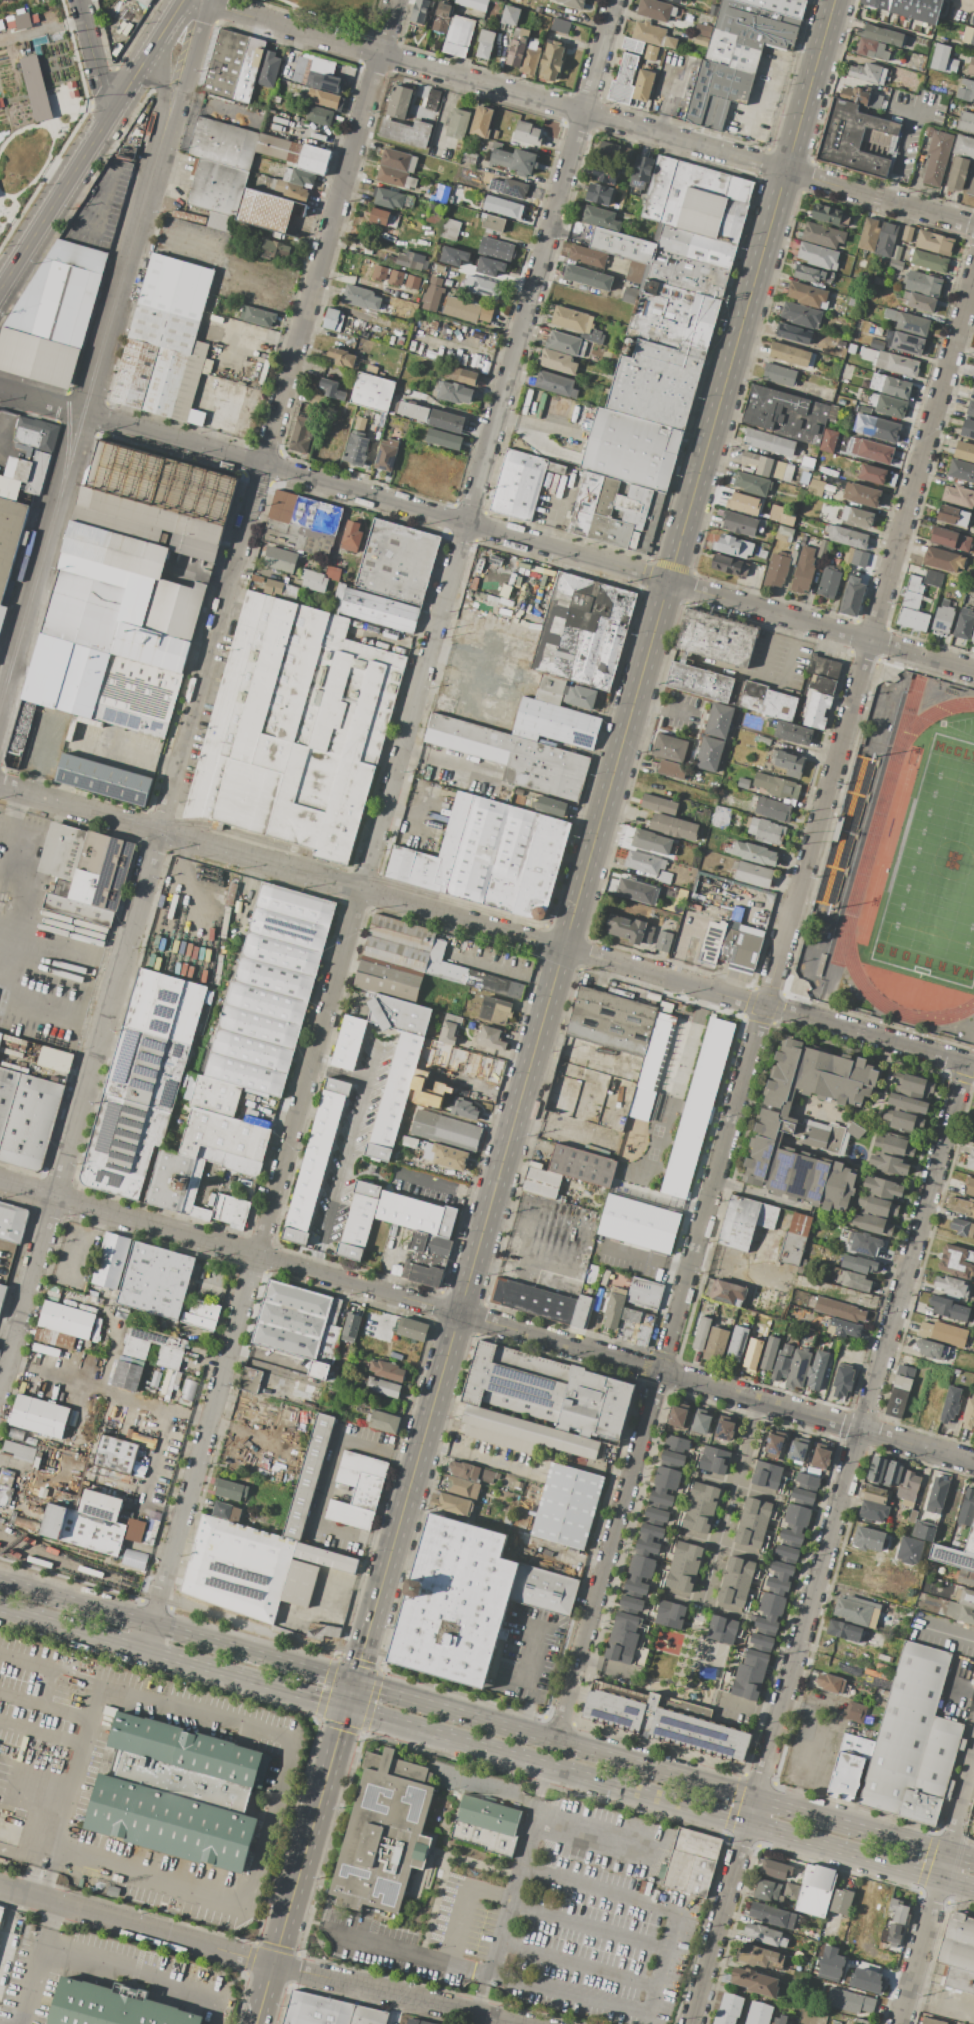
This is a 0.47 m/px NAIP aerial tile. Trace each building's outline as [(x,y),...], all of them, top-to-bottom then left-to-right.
[(410,20),(416,0),(427,0),(430,1),(423,24),(410,20)] [(454,4),(455,0),(488,0),(485,13),(454,4)] [(562,3),(552,0),(585,0),(582,10),(562,4),(562,3)] [(636,14),(640,0),(654,0),(673,6),(672,7),(683,10),(680,19),(670,16),(668,23),(636,14)] [(704,60),(722,0),(733,0),(801,20),(794,44),(789,43),(787,50),(764,43),(746,105),(730,101),(721,131),(684,121),(702,59),(704,60)] [(801,20),(733,0),(807,0),(801,20)] [(860,4),(861,0),(942,0),(936,25),(860,4)] [(439,2),(452,6),(449,15),(452,15),(446,35),(431,30),(439,2)] [(505,4),(521,9),(516,27),(500,22),(505,4)] [(719,7),(716,17),(708,14),(711,5),(719,7)] [(9,31),(31,25),(27,11),(5,18),(9,31)] [(453,14),(475,21),(465,58),(442,51),(453,14)] [(554,17),(571,22),(567,34),(551,29),(554,17)] [(631,38),(634,30),(631,29),(634,21),(636,22),(636,20),(643,23),(644,19),(651,21),(650,25),(667,29),(665,36),(678,39),(675,49),(662,45),(662,47),(631,38)] [(710,38),(694,33),(697,23),(713,27),(710,38)] [(866,24),(904,34),(904,36),(907,36),(904,47),(901,47),(856,35),(858,29),(864,31),(866,24)] [(505,65),(516,27),(520,29),(521,28),(530,30),(519,69),(505,65)] [(496,33),(487,61),(474,57),(475,54),(476,55),(480,42),(478,41),(482,28),(496,33)] [(971,28),(973,29),(973,46),(961,42),(964,32),(970,34),(971,28)] [(220,29),(267,42),(249,104),(203,91),(220,29)] [(710,38),(707,47),(693,43),(696,34),(710,38)] [(519,71),(526,46),(527,47),(530,37),(539,40),(536,49),(541,51),(534,77),(525,74),(526,73),(519,71)] [(641,54),(622,48),(625,37),(645,43),(641,54)] [(887,61),(856,52),(860,37),(886,44),(884,50),(890,52),(887,61)] [(565,47),(561,60),(562,60),(559,72),(557,72),(555,82),(545,79),(545,81),(537,79),(542,65),(540,64),(543,53),(544,54),(548,42),(553,44),(554,40),(561,43),(560,46),(565,47)] [(936,43),(951,47),(948,58),(959,61),(955,75),(929,68),(936,43)] [(647,44),(659,47),(655,62),(643,58),(647,44)] [(267,50),(257,82),(274,87),(282,59),(275,57),(276,52),(267,50)] [(631,98),(629,105),(607,99),(612,80),(616,81),(625,52),(640,56),(631,85),(635,86),(631,98)] [(37,54),(19,59),(33,122),(51,118),(37,54)] [(972,55),(973,56),(973,76),(966,74),(972,55)] [(298,56),(308,59),(301,83),(291,81),(298,56)] [(323,74),(309,69),(312,58),(336,65),(332,76),(323,74)] [(912,63),(910,70),(901,67),(903,61),(912,63)] [(883,85),(867,81),(867,82),(858,79),(859,78),(847,75),(850,65),(856,67),(857,64),(864,66),(865,62),(883,67),(883,68),(887,69),(883,85)] [(647,103),(631,98),(635,86),(640,68),(656,73),(647,103)] [(323,74),(332,76),(341,79),(339,84),(342,85),(339,94),(319,88),(322,77),(323,74)] [(319,88),(319,89),(311,87),(314,75),(322,77),(319,88)] [(962,78),(973,82),(973,85),(972,91),(965,88),(966,85),(961,84),(962,78)] [(413,89),(404,120),(385,115),(394,84),(413,89)] [(866,106),(838,98),(842,86),(851,89),(852,85),(864,89),(863,92),(870,94),(866,106)] [(970,100),(969,102),(955,98),(959,87),(965,88),(972,91),(970,100)] [(341,96),(337,109),(313,103),(317,89),(341,96)] [(429,89),(441,92),(436,111),(424,108),(429,89)] [(816,159),(834,97),(859,104),(856,112),(902,125),(886,179),(816,159)] [(335,112),(330,127),(305,120),(310,104),(335,112)] [(494,110),(489,127),(491,128),(488,139),(469,134),(477,105),(494,110)] [(471,113),(463,141),(445,135),(450,118),(447,118),(450,111),(452,111),(453,107),(471,113)] [(961,110),(973,114),(973,134),(956,129),(961,110)] [(198,116),(260,134),(255,152),(249,171),(199,157),(187,154),(198,116)] [(377,136),(426,150),(434,124),(415,119),(413,127),(382,119),(377,136)] [(513,139),(519,119),(533,124),(532,127),(543,130),(540,142),(541,142),(540,147),(513,139)] [(933,128),(931,138),(923,136),(926,126),(933,128)] [(933,130),(955,136),(941,188),(922,183),(930,155),(927,154),(933,130)] [(298,165),(255,152),(260,134),(261,133),(303,145),(298,165)] [(957,134),(973,139),(973,159),(952,153),(957,134)] [(493,148),(491,147),(493,140),(503,143),(501,150),(493,148)] [(606,141),(602,157),(630,165),(635,149),(606,141)] [(330,151),(323,176),(297,169),(298,165),(303,145),(304,144),(330,151)] [(384,147),(412,155),(412,156),(418,158),(413,173),(407,172),(379,164),(384,147)] [(531,175),(527,174),(526,178),(516,175),(517,171),(489,163),(493,148),(501,150),(513,154),(515,148),(537,154),(535,160),(539,161),(536,170),(532,169),(531,175)] [(478,154),(475,165),(461,161),(464,150),(478,154)] [(640,153),(632,184),(649,189),(657,158),(640,153)] [(659,155),(642,216),(668,224),(734,242),(738,243),(755,182),(659,155)] [(955,156),(970,160),(962,190),(959,189),(959,191),(953,190),(952,192),(945,190),(955,156)] [(199,157),(199,159),(195,158),(189,179),(193,180),(186,204),(211,211),(236,218),(245,187),(249,171),(199,157)] [(599,160),(593,178),(617,185),(623,167),(599,160)] [(380,165),(408,174),(408,176),(418,179),(415,189),(405,186),(404,188),(376,179),(380,165)] [(972,165),(973,166),(973,195),(965,193),(969,180),(967,180),(972,165)] [(502,169),(500,176),(487,173),(489,166),(502,169)] [(316,175),(312,189),(282,180),(286,167),(292,169),(293,168),(316,175)] [(524,201),(502,194),(502,193),(488,189),(491,178),(504,182),(505,177),(530,185),(527,194),(526,193),(524,201)] [(306,204),(282,197),(283,193),(274,190),(278,179),(303,186),(302,188),(308,190),(307,193),(309,193),(306,204)] [(588,198),(613,205),(617,188),(592,181),(588,198)] [(451,188),(446,205),(433,202),(438,184),(451,188)] [(307,241),(310,231),(301,228),(307,205),(245,187),(236,218),(236,220),(307,241)] [(378,187),(415,198),(412,208),(406,206),(405,210),(395,207),(394,209),(373,203),(378,187)] [(520,221),(483,210),(488,194),(524,204),(522,212),(523,212),(520,221)] [(839,226),(810,218),(815,202),(843,211),(843,213),(850,215),(847,227),(839,224),(839,226)] [(586,220),(623,230),(626,222),(618,220),(620,212),(591,204),(586,220)] [(444,211),(440,225),(424,221),(429,206),(444,211)] [(373,208),(390,213),(390,214),(403,218),(401,226),(397,225),(396,229),(369,221),(373,208)] [(236,218),(236,220),(232,234),(207,226),(211,211),(236,218)] [(503,232),(493,230),(492,234),(485,232),(487,228),(482,226),(484,220),(486,220),(488,214),(506,220),(503,232)] [(461,222),(456,241),(439,236),(445,217),(461,222)] [(866,217),(878,221),(876,227),(881,229),(874,252),(858,247),(866,217)] [(806,220),(847,232),(844,244),(838,242),(836,250),(801,240),(806,220)] [(890,258),(874,253),(881,231),(883,232),(886,222),(896,225),(893,234),(896,235),(890,258)] [(660,249),(662,242),(668,224),(734,242),(727,268),(660,249)] [(594,247),(656,264),(660,249),(662,242),(600,225),(594,247)] [(914,228),(910,243),(901,240),(905,225),(914,228)] [(920,229),(955,239),(950,257),(914,247),(920,229)] [(510,263),(477,253),(482,236),(515,245),(514,251),(516,251),(514,258),(512,258),(510,263)] [(69,387),(0,368),(0,333),(2,326),(58,238),(107,252),(69,387)] [(292,247),(289,260),(280,257),(279,259),(270,257),(271,255),(262,252),(265,239),(273,242),(274,240),(284,243),(284,244),(292,247)] [(801,241),(839,252),(836,261),(838,261),(836,271),(830,269),(830,270),(807,263),(808,260),(797,257),(801,241)] [(571,258),(606,268),(610,254),(575,244),(571,258)] [(438,262),(459,267),(460,260),(467,261),(470,252),(442,245),(438,262)] [(902,271),(888,267),(895,245),(903,247),(899,261),(904,262),(902,271)] [(660,249),(656,264),(652,280),(659,282),(718,299),(727,268),(660,249)] [(914,249),(949,259),(945,274),(910,264),(914,249)] [(395,264),(398,253),(406,256),(407,251),(426,256),(424,260),(429,262),(426,270),(422,268),(421,271),(395,264)] [(215,271),(196,341),(192,355),(189,354),(159,346),(128,337),(151,253),(215,271)] [(497,270),(504,272),(506,263),(478,255),(474,272),(495,278),(497,270)] [(630,260),(646,264),(641,284),(625,280),(630,260)] [(569,277),(615,291),(619,277),(573,263),(569,277)] [(795,263),(825,272),(826,270),(834,273),(832,280),(831,280),(830,284),(824,282),(823,285),(793,277),(795,270),(793,270),(795,263)] [(446,267),(444,273),(435,270),(436,264),(446,267)] [(391,269),(389,276),(387,275),(385,280),(382,279),(381,282),(371,279),(375,265),(391,269)] [(391,269),(405,273),(401,284),(398,283),(397,286),(387,283),(389,276),(391,269)] [(910,270),(943,279),(937,299),(904,289),(904,287),(901,286),(905,273),(908,274),(910,270)] [(408,274),(421,278),(418,290),(404,286),(408,274)] [(436,312),(422,309),(423,303),(420,302),(423,292),(426,293),(431,275),(443,279),(441,287),(446,288),(444,294),(441,293),(436,312)] [(496,300),(461,289),(464,280),(466,280),(468,275),(474,277),(475,276),(500,284),(496,300)] [(875,276),(884,279),(882,286),(873,284),(875,276)] [(828,291),(826,300),(829,301),(826,310),(820,308),(820,309),(796,303),(797,300),(786,297),(791,280),(828,291)] [(621,355),(607,407),(681,428),(718,299),(659,282),(655,296),(642,292),(636,315),(631,314),(625,335),(638,338),(632,358),(621,355)] [(341,302),(346,284),(375,291),(373,296),(381,298),(378,312),(341,302)] [(626,286),(622,300),(636,304),(640,290),(626,286)] [(937,299),(932,313),(906,306),(908,300),(902,298),(904,291),(910,293),(910,291),(937,299)] [(442,313),(446,296),(494,309),(490,323),(478,319),(477,323),(442,313)] [(849,297),(860,300),(858,308),(846,305),(849,297)] [(823,311),(819,324),(819,323),(817,330),(813,329),(813,330),(790,323),(791,320),(780,317),(785,300),(823,311)] [(244,304),(277,314),(275,322),(272,321),(270,328),(240,319),(244,304)] [(555,322),(593,333),(598,316),(560,305),(555,322)] [(328,307),(344,312),(343,315),(344,315),(340,332),(323,327),(328,307)] [(896,311),(894,321),(883,318),(886,308),(896,311)] [(930,320),(925,339),(895,330),(897,322),(894,321),(896,311),(899,312),(900,311),(930,320)] [(779,322),(805,329),(805,330),(809,332),(805,345),(774,336),(779,322)] [(551,346),(580,355),(585,339),(556,330),(553,338),(551,337),(548,345),(551,346)] [(925,340),(920,357),(886,347),(887,342),(884,341),(887,330),(896,332),(896,331),(925,340)] [(128,337),(159,346),(141,410),(110,401),(128,337)] [(885,342),(883,351),(869,347),(872,338),(885,342)] [(770,340),(812,353),(816,355),(812,368),(807,367),(807,368),(768,356),(770,350),(768,349),(770,340)] [(171,418),(189,354),(192,355),(196,341),(208,344),(204,358),(213,360),(209,375),(200,373),(190,408),(205,413),(201,427),(171,418)] [(857,346),(854,355),(846,352),(850,343),(857,346)] [(141,410),(159,346),(189,354),(171,418),(141,410)] [(353,368),(344,366),(344,367),(334,364),(335,358),(327,356),(330,346),(348,351),(348,353),(356,356),(353,368)] [(542,365),(575,376),(579,363),(575,362),(577,356),(547,347),(542,365)] [(875,363),(861,359),(864,347),(879,351),(875,363)] [(879,350),(888,353),(888,352),(920,361),(918,369),(919,369),(916,380),(883,370),(884,369),(874,367),(875,363),(879,351),(879,350)] [(767,362),(797,371),(794,380),(797,381),(795,388),(792,387),(792,389),(762,380),(767,362)] [(368,364),(378,367),(377,374),(366,371),(368,364)] [(475,386),(458,382),(458,379),(449,377),(452,366),(462,369),(462,368),(479,373),(475,386)] [(538,383),(573,395),(578,380),(542,369),(538,383)] [(359,372),(396,382),(387,414),(350,403),(359,372)] [(913,383),(908,400),(877,391),(869,388),(874,372),(882,375),(882,374),(913,383)] [(344,401),(325,396),(327,388),(319,386),(322,377),(339,382),(337,390),(347,392),(344,401)] [(477,390),(475,397),(472,396),(470,404),(461,402),(460,404),(438,398),(440,391),(436,390),(438,381),(442,382),(442,381),(453,384),(453,382),(465,385),(464,387),(477,390)] [(752,383),(830,406),(827,418),(819,446),(771,433),(772,430),(741,421),(752,383)] [(908,402),(903,420),(874,411),(876,407),(872,406),(872,403),(869,403),(872,393),(879,395),(879,394),(908,402)] [(970,399),(973,400),(973,417),(966,415),(970,399)] [(430,408),(426,421),(397,413),(401,401),(430,408)] [(597,404),(579,467),(585,468),(664,491),(673,460),(681,428),(607,407),(597,404)] [(830,406),(831,404),(839,407),(835,420),(827,418),(830,406)] [(867,414),(858,412),(860,405),(872,409),(870,415),(867,414)] [(356,406),(369,410),(367,417),(354,413),(356,406)] [(432,408),(465,417),(461,434),(428,425),(432,408)] [(381,411),(369,409),(366,424),(378,426),(381,411)] [(20,414),(60,426),(51,454),(38,450),(43,434),(16,426),(20,414)] [(902,424),(896,444),(861,434),(863,429),(855,427),(857,419),(865,422),(867,414),(870,415),(902,424)] [(298,415),(310,418),(304,438),(311,440),(307,453),(289,448),(298,415)] [(357,416),(367,418),(363,432),(354,429),(357,416)] [(965,418),(973,421),(973,439),(960,435),(965,418)] [(429,428),(464,437),(460,451),(425,441),(429,428)] [(791,457),(743,444),(748,428),(796,441),(791,457)] [(839,432),(833,455),(818,450),(825,428),(839,432)] [(342,461),(350,433),(352,433),(353,430),(362,432),(361,436),(369,439),(365,455),(367,455),(365,461),(363,468),(348,464),(348,462),(342,461)] [(373,467),(380,443),(381,443),(382,440),(387,441),(388,438),(399,441),(398,447),(398,448),(392,472),(373,467)] [(894,448),(890,465),(850,454),(853,444),(854,444),(856,438),(862,439),(894,448)] [(238,478),(224,526),(86,487),(100,439),(238,478)] [(958,440),(973,445),(973,463),(953,456),(958,440)] [(36,447),(32,461),(11,455),(15,441),(36,447)] [(489,510),(530,522),(548,460),(506,448),(489,510)] [(51,454),(39,496),(24,492),(36,449),(38,450),(51,454)] [(790,482),(769,477),(769,478),(755,474),(757,466),(752,464),(751,467),(743,464),(743,462),(740,461),(743,451),(760,456),(760,455),(774,459),(774,460),(795,466),(790,482)] [(803,456),(815,459),(812,469),(801,465),(803,456)] [(952,458),(973,465),(973,483),(947,475),(952,458)] [(548,461),(566,466),(564,475),(546,470),(548,461)] [(883,485),(857,478),(857,477),(853,476),(855,466),(860,468),(862,462),(888,470),(883,485)] [(567,532),(646,554),(664,491),(585,468),(567,532)] [(765,497),(742,491),(743,488),(733,485),(737,470),(770,480),(770,481),(773,482),(770,491),(768,490),(765,497)] [(811,473),(807,486),(799,483),(802,471),(811,473)] [(16,501),(0,497),(0,476),(22,482),(16,501)] [(825,482),(821,497),(807,493),(811,478),(819,480),(825,482)] [(876,509),(847,500),(847,499),(842,497),(847,482),(851,483),(852,482),(882,491),(876,509)] [(963,487),(973,491),(973,506),(972,510),(940,500),(945,485),(954,488),(955,483),(964,486),(963,487)] [(224,526),(214,563),(169,551),(170,548),(71,520),(81,485),(86,487),(224,526)] [(276,489),(342,508),(341,511),(343,511),(333,546),(331,546),(328,558),(262,539),(276,489)] [(755,516),(725,508),(728,498),(731,499),(733,492),(760,499),(759,503),(761,504),(759,512),(757,512),(755,516)] [(1,605),(0,605),(0,497),(16,501),(29,505),(1,605)] [(794,517),(781,513),(783,507),(771,504),(767,519),(792,526),(794,517)] [(941,504),(960,509),(959,510),(971,513),(966,528),(954,524),(953,526),(936,520),(941,504)] [(874,514),(870,529),(846,522),(850,507),(874,514)] [(759,520),(754,537),(741,533),(741,534),(729,531),(730,530),(721,528),(724,518),(722,517),(724,510),(759,520)] [(375,518),(441,537),(422,606),(355,586),(375,518)] [(348,519),(361,523),(359,531),(364,532),(359,550),(358,549),(357,553),(341,548),(342,544),(340,544),(348,519)] [(170,548),(169,551),(161,579),(157,578),(62,551),(71,520),(170,548)] [(869,535),(864,551),(829,541),(831,534),(825,532),(827,524),(833,526),(834,525),(869,535)] [(794,530),(791,543),(774,538),(778,525),(794,530)] [(934,526),(959,533),(958,534),(972,538),(968,552),(954,548),(953,550),(929,543),(934,526)] [(712,550),(714,542),(718,543),(720,534),(725,535),(726,534),(737,538),(737,539),(751,543),(750,544),(754,545),(750,556),(747,555),(746,559),(712,550)] [(829,541),(824,559),(816,557),(821,539),(829,541)] [(268,545),(298,554),(293,573),(263,564),(268,545)] [(790,590),(797,562),(798,563),(803,545),(815,548),(812,558),(815,558),(812,566),(815,567),(809,591),(804,590),(803,593),(790,590)] [(927,546),(961,556),(959,561),(965,563),(961,576),(922,564),(927,546)] [(855,549),(850,567),(842,565),(847,547),(855,549)] [(760,549),(767,551),(765,560),(757,557),(760,549)] [(862,570),(850,567),(855,549),(866,552),(862,570)] [(791,558),(790,558),(792,550),(798,552),(794,565),(789,564),(791,558)] [(62,551),(157,578),(143,628),(121,622),(112,654),(72,642),(40,633),(60,569),(57,568),(62,551)] [(714,553),(750,563),(746,577),(739,575),(739,576),(710,568),(714,553)] [(773,553),(790,558),(791,558),(784,584),(782,583),(781,587),(774,585),(773,587),(764,585),(773,553)] [(324,577),(325,574),(328,565),(342,570),(339,581),(329,579),(324,577)] [(842,573),(835,599),(815,594),(823,567),(842,573)] [(303,568),(325,574),(324,577),(329,579),(325,593),(302,587),(304,579),(301,578),(303,568)] [(927,569),(944,574),(940,588),(923,583),(927,569)] [(558,571),(531,669),(543,672),(567,679),(610,691),(638,593),(558,571)] [(901,606),(911,574),(922,578),(920,585),(924,586),(917,611),(901,606)] [(857,618),(839,613),(848,580),(849,580),(851,576),(857,577),(856,582),(866,585),(857,618)] [(143,628),(157,578),(161,579),(194,589),(196,581),(207,584),(191,642),(143,628)] [(285,583),(282,595),(273,592),(272,595),(263,592),(264,588),(262,588),(264,582),(266,582),(267,578),(285,583)] [(339,613),(338,615),(330,613),(339,582),(347,584),(346,587),(339,613)] [(299,587),(296,599),(282,595),(285,583),(299,587)] [(413,634),(339,613),(346,587),(421,609),(413,634)] [(248,589),(182,818),(203,817),(213,820),(211,829),(222,832),(224,823),(315,849),(313,856),(347,865),(408,657),(345,639),(350,619),(338,615),(330,613),(248,589)] [(955,612),(948,634),(943,632),(942,636),(935,634),(936,630),(931,629),(938,606),(940,607),(943,598),(950,600),(948,606),(954,608),(953,611),(955,612)] [(930,615),(925,632),(896,624),(901,606),(917,611),(930,615)] [(972,612),(973,613),(973,624),(969,642),(952,637),(962,606),(973,610),(972,612)] [(687,608),(758,628),(747,668),(676,648),(687,608)] [(112,654),(121,622),(143,628),(191,642),(182,674),(112,654)] [(112,654),(93,719),(52,708),(72,642),(112,654)] [(812,674),(805,672),(811,652),(817,653),(816,656),(842,663),(836,681),(812,674)] [(112,654),(182,674),(163,739),(93,719),(112,654)] [(734,679),(734,680),(745,683),(738,707),(664,686),(671,661),(734,679)] [(535,699),(543,672),(567,679),(559,707),(535,699)] [(833,695),(808,688),(812,674),(836,681),(837,682),(833,695)] [(760,713),(738,707),(745,683),(746,680),(768,686),(767,690),(760,713)] [(597,691),(592,711),(580,707),(579,711),(564,707),(565,702),(563,701),(565,694),(563,694),(566,685),(574,688),(575,685),(597,691)] [(791,722),(760,713),(767,690),(798,699),(791,722)] [(824,731),(802,725),(812,691),(833,697),(830,709),(826,708),(824,717),(827,718),(824,731)] [(592,751),(539,735),(537,742),(511,735),(523,696),(535,699),(559,707),(601,719),(592,751)] [(735,708),(726,740),(704,734),(713,702),(735,708)] [(432,712),(511,735),(537,742),(590,758),(578,802),(501,780),(505,765),(423,742),(432,712)] [(814,730),(810,746),(774,736),(778,720),(814,730)] [(683,764),(652,755),(658,733),(689,742),(683,764)] [(725,742),(716,772),(695,766),(704,735),(725,742)] [(771,739),(770,746),(757,742),(759,736),(771,739)] [(805,758),(799,779),(785,775),(787,769),(774,766),(774,765),(770,764),(774,750),(778,751),(778,750),(805,758)] [(152,778),(144,807),(55,781),(63,752),(152,778)] [(661,759),(680,764),(679,767),(686,769),(683,780),(657,773),(661,759)] [(796,783),(796,784),(801,785),(797,800),(791,799),(791,800),(784,798),(766,793),(767,789),(752,785),(756,772),(773,776),(796,783)] [(751,780),(748,789),(737,786),(739,777),(751,780)] [(445,895),(473,795),(458,791),(439,857),(394,845),(385,878),(445,895)] [(678,803),(675,817),(640,807),(644,793),(678,803)] [(512,914),(469,902),(445,895),(473,795),(540,814),(512,914)] [(539,795),(568,803),(563,819),(531,809),(533,800),(538,801),(539,795)] [(789,823),(785,822),(785,823),(760,816),(761,815),(754,813),(759,796),(783,803),(792,805),(790,813),(792,814),(789,823)] [(797,800),(795,806),(792,805),(783,803),(784,798),(791,800),(791,799),(797,800)] [(726,829),(731,810),(715,806),(710,825),(726,829)] [(693,822),(696,811),(702,812),(703,807),(712,810),(707,826),(693,822)] [(655,812),(699,825),(697,833),(698,833),(695,842),(680,838),(680,839),(663,834),(664,833),(649,828),(651,818),(653,819),(655,812)] [(571,823),(545,917),(536,921),(512,914),(540,814),(571,823)] [(780,846),(754,839),(755,835),(747,833),(748,828),(745,827),(748,817),(752,818),(752,817),(760,819),(760,818),(771,821),(770,823),(787,828),(785,836),(783,835),(780,846)] [(74,882),(57,878),(37,872),(51,821),(88,832),(74,882)] [(636,828),(655,834),(673,840),(668,856),(650,850),(650,852),(631,846),(636,828)] [(136,844),(117,912),(115,912),(69,899),(74,882),(88,832),(88,831),(136,844)] [(765,866),(741,859),(741,857),(725,853),(727,847),(731,848),(733,841),(735,842),(736,841),(745,843),(746,842),(768,848),(768,850),(778,853),(777,856),(779,857),(776,867),(766,864),(765,866)] [(629,850),(667,861),(664,870),(659,869),(657,876),(624,867),(625,865),(624,865),(626,857),(627,857),(629,850)] [(769,889),(734,880),(736,870),(732,869),(734,861),(739,862),(739,860),(774,870),(769,889)] [(234,875),(199,864),(196,872),(232,883),(234,875)] [(661,871),(672,874),(669,884),(658,881),(661,871)] [(620,876),(629,879),(629,876),(636,878),(636,881),(657,887),(656,888),(659,889),(655,905),(652,904),(651,905),(615,895),(620,876)] [(74,882),(69,899),(53,894),(57,878),(74,882)] [(336,903),(315,974),(281,1098),(243,1087),(204,1076),(231,980),(234,981),(262,882),(336,903)] [(115,912),(110,927),(42,908),(47,892),(53,894),(69,899),(115,912)] [(728,913),(692,903),(694,895),(730,905),(728,913)] [(701,907),(689,946),(680,943),(692,905),(701,907)] [(740,922),(730,919),(734,906),(744,908),(740,922)] [(425,972),(362,955),(373,913),(436,931),(434,938),(429,958),(425,972)] [(610,914),(634,920),(635,919),(647,922),(646,925),(655,927),(650,945),(642,942),(641,946),(629,942),(630,940),(605,933),(610,914)] [(763,937),(731,928),(734,921),(741,923),(741,924),(765,931),(763,937)] [(722,943),(717,959),(716,965),(700,961),(711,923),(726,927),(722,943)] [(726,927),(731,928),(763,937),(758,953),(722,943),(726,927)] [(660,930),(673,934),(668,953),(655,949),(660,930)] [(429,958),(434,938),(447,942),(441,962),(429,958)] [(752,975),(728,968),(730,962),(717,959),(722,943),(758,953),(752,975)] [(827,955),(820,976),(815,975),(821,954),(827,955)] [(425,972),(424,974),(416,1003),(353,985),(362,955),(425,972)] [(521,1000),(424,974),(425,972),(429,958),(441,962),(525,985),(521,1000)] [(139,967),(208,986),(191,1045),(123,1026),(139,967)] [(659,1008),(660,1012),(646,1059),(565,1035),(580,985),(659,1008)] [(367,1021),(371,1009),(367,1002),(374,998),(376,993),(433,1009),(424,1038),(402,1031),(389,1027),(383,1031),(380,1025),(367,1021)] [(505,1025),(478,1018),(485,995),(512,1003),(510,1011),(513,1011),(511,1019),(507,1018),(505,1025)] [(660,1012),(683,1018),(661,1094),(656,1092),(638,1087),(646,1059),(660,1012)] [(438,1041),(446,1013),(463,1018),(461,1026),(457,1025),(454,1037),(457,1038),(455,1046),(438,1041)] [(353,1071),(330,1065),(345,1015),(367,1021),(353,1071)] [(709,1015),(659,1193),(684,1200),(735,1022),(709,1015)] [(505,1051),(474,1043),(477,1032),(480,1033),(482,1025),(502,1030),(499,1040),(508,1043),(505,1051)] [(123,1026),(191,1045),(172,1113),(103,1093),(123,1026)] [(424,1038),(389,1162),(364,1154),(367,1142),(370,1143),(402,1031),(424,1038)] [(739,1181),(768,1189),(767,1193),(782,1197),(783,1194),(788,1195),(787,1199),(797,1202),(798,1198),(811,1202),(810,1206),(818,1208),(820,1203),(825,1184),(831,1163),(832,1160),(825,1158),(824,1161),(810,1157),(810,1154),(801,1151),(801,1154),(794,1152),(795,1149),(783,1146),(782,1149),(779,1148),(784,1132),(792,1134),(792,1136),(803,1139),(802,1142),(820,1148),(820,1149),(838,1154),(846,1128),(838,1126),(838,1127),(829,1124),(829,1125),(804,1118),(802,1124),(797,1123),(798,1119),(791,1117),(793,1110),(794,1111),(795,1106),(794,1106),(796,1098),(794,1097),(796,1092),(810,1096),(811,1093),(817,1094),(816,1098),(826,1101),(827,1097),(838,1100),(837,1103),(845,1106),(846,1103),(855,1105),(856,1102),(862,1104),(865,1096),(870,1097),(873,1087),(875,1087),(879,1071),(873,1070),(874,1066),(866,1064),(867,1060),(858,1057),(857,1061),(851,1060),(852,1056),(842,1053),(841,1057),(805,1047),(804,1052),(801,1051),(804,1042),(793,1040),(794,1037),(784,1034),(780,1051),(777,1050),(774,1060),(778,1061),(776,1066),(773,1065),(766,1086),(765,1086),(762,1095),(764,1096),(749,1148),(752,1149),(750,1158),(746,1157),(744,1166),(747,1167),(745,1175),(742,1174),(739,1181)] [(67,1080),(35,1071),(43,1045),(74,1054),(67,1080)] [(21,1073),(0,1149),(0,1067),(21,1073)] [(439,1093),(415,1087),(418,1076),(415,1075),(416,1070),(446,1078),(444,1085),(442,1085),(439,1093)] [(899,1094),(901,1084),(893,1082),(896,1072),(904,1075),(905,1073),(927,1079),(926,1081),(935,1084),(932,1093),(924,1091),(921,1101),(899,1094)] [(36,1171),(0,1161),(0,1149),(21,1073),(65,1085),(42,1168),(36,1171)] [(243,1087),(234,1119),(192,1107),(189,1106),(198,1075),(204,1076),(243,1087)] [(281,1239),(328,1077),(352,1084),(349,1097),(346,1096),(307,1232),(309,1233),(306,1246),(281,1239)] [(638,1087),(656,1092),(652,1103),(635,1098),(638,1087)] [(894,1109),(895,1106),(887,1104),(891,1092),(899,1094),(921,1101),(929,1103),(926,1114),(918,1112),(917,1115),(894,1109)] [(103,1093),(172,1113),(162,1147),(154,1145),(138,1201),(86,1186),(81,1182),(80,1175),(103,1093)] [(477,1121),(450,1114),(452,1109),(450,1108),(451,1103),(453,1103),(455,1096),(466,1099),(466,1101),(473,1103),(472,1106),(476,1107),(475,1110),(480,1111),(477,1121)] [(234,1119),(272,1129),(258,1178),(221,1167),(222,1164),(205,1160),(197,1157),(196,1159),(179,1154),(192,1107),(234,1119)] [(912,1134),(889,1127),(891,1121),(882,1119),(885,1108),(894,1111),(894,1109),(917,1115),(916,1117),(925,1119),(922,1130),(913,1127),(912,1134)] [(482,1127),(475,1153),(410,1135),(417,1109),(482,1127)] [(880,1153),(882,1148),(873,1146),(876,1135),(885,1137),(886,1134),(891,1135),(892,1133),(903,1136),(903,1139),(908,1140),(907,1144),(916,1146),(913,1157),(904,1155),(903,1159),(880,1153)] [(469,1153),(469,1156),(471,1156),(469,1164),(466,1164),(464,1172),(462,1171),(462,1173),(453,1171),(454,1168),(433,1162),(433,1161),(423,1158),(425,1151),(402,1145),(405,1135),(428,1142),(433,1144),(434,1143),(469,1153)] [(609,1188),(562,1175),(547,1171),(555,1143),(617,1160),(609,1188)] [(971,1148),(973,1149),(973,1169),(966,1167),(971,1148)] [(179,1154),(196,1159),(197,1157),(205,1160),(193,1205),(190,1215),(144,1202),(159,1149),(179,1154)] [(903,1159),(902,1163),(910,1165),(907,1175),(899,1173),(899,1174),(894,1173),(893,1175),(881,1172),(882,1170),(876,1168),(876,1167),(868,1164),(871,1154),(879,1156),(880,1153),(903,1159)] [(528,1165),(529,1160),(542,1164),(541,1169),(528,1165)] [(854,1192),(825,1184),(831,1163),(834,1164),(835,1160),(844,1163),(843,1166),(852,1169),(850,1173),(857,1175),(853,1187),(855,1188),(854,1192)] [(547,1171),(562,1175),(555,1200),(521,1190),(528,1165),(541,1169),(547,1171)] [(869,1195),(870,1189),(863,1187),(866,1176),(874,1178),(874,1176),(880,1178),(881,1177),(892,1180),(891,1181),(896,1183),(896,1184),(905,1187),(902,1197),(893,1194),(891,1202),(869,1195)] [(968,1177),(973,1179),(973,1196),(965,1194),(967,1188),(965,1188),(968,1177)] [(360,1262),(335,1254),(339,1242),(342,1242),(356,1193),(354,1193),(357,1180),(382,1187),(364,1249),(360,1262)] [(825,1184),(854,1192),(853,1196),(851,1196),(847,1208),(840,1206),(839,1210),(831,1208),(830,1211),(821,1209),(823,1204),(820,1203),(825,1184)] [(382,1190),(445,1208),(446,1206),(458,1209),(450,1239),(374,1217),(382,1190)] [(243,1231),(234,1228),(235,1225),(211,1218),(213,1211),(218,1193),(251,1203),(243,1231)] [(680,1214),(668,1254),(596,1233),(608,1193),(680,1214)] [(731,1194),(780,1208),(773,1230),(755,1225),(747,1252),(739,1250),(717,1244),(731,1194)] [(886,1219),(864,1213),(865,1208),(857,1205),(860,1194),(868,1197),(869,1195),(891,1202),(890,1203),(899,1206),(896,1216),(887,1214),(886,1219)] [(949,1196),(973,1203),(973,1219),(965,1216),(965,1214),(955,1211),(955,1210),(945,1208),(949,1196)] [(20,1244),(0,1238),(0,1201),(29,1209),(20,1244)] [(190,1215),(193,1205),(213,1211),(211,1218),(210,1221),(190,1215)] [(813,1217),(799,1266),(778,1260),(787,1231),(788,1231),(794,1212),(813,1217)] [(881,1235),(857,1228),(858,1226),(849,1224),(852,1213),(863,1216),(864,1213),(886,1219),(885,1223),(894,1225),(891,1236),(882,1233),(881,1235)] [(953,1218),(973,1223),(973,1231),(972,1238),(967,1237),(967,1238),(956,1235),(957,1231),(950,1229),(953,1218)] [(414,1230),(452,1241),(447,1259),(409,1248),(414,1230)] [(876,1258),(850,1250),(853,1240),(849,1239),(851,1231),(862,1234),(863,1232),(871,1234),(870,1236),(884,1240),(881,1249),(879,1248),(876,1258)] [(134,1240),(119,1291),(91,1283),(106,1232),(134,1240)] [(134,1240),(196,1258),(178,1321),(131,1307),(121,1304),(116,1303),(119,1291),(134,1240)] [(945,1243),(973,1251),(973,1255),(973,1266),(973,1270),(973,1274),(973,1276),(971,1276),(970,1280),(967,1279),(967,1280),(950,1276),(950,1273),(938,1269),(945,1243)] [(717,1244),(739,1250),(737,1256),(729,1254),(727,1258),(714,1254),(717,1244)] [(879,1263),(876,1270),(873,1272),(870,1273),(868,1272),(867,1275),(853,1271),(853,1270),(841,1266),(845,1253),(879,1263)] [(401,1277),(406,1258),(411,1259),(410,1263),(429,1268),(430,1266),(444,1270),(439,1288),(401,1277)] [(610,1272),(605,1286),(600,1284),(605,1270),(610,1272)] [(868,1293),(841,1286),(842,1283),(835,1281),(838,1273),(841,1274),(842,1270),(845,1271),(845,1270),(866,1275),(865,1279),(872,1281),(868,1293)] [(945,1275),(964,1281),(963,1284),(967,1285),(963,1298),(943,1292),(943,1290),(933,1287),(936,1276),(944,1278),(945,1275)] [(577,1300),(570,1326),(489,1302),(496,1276),(577,1300)] [(657,1310),(626,1301),(633,1276),(664,1285),(657,1310)] [(747,1288),(744,1301),(736,1298),(734,1305),(708,1297),(714,1278),(747,1288)] [(333,1297),(326,1323),(315,1360),(252,1342),(270,1279),(333,1297)] [(8,1286),(0,1314),(0,1284),(8,1286)] [(617,1330),(604,1327),(607,1316),(604,1315),(605,1311),(604,1311),(610,1291),(616,1293),(618,1287),(627,1290),(626,1296),(627,1296),(617,1330)] [(570,1326),(577,1300),(579,1294),(592,1298),(583,1330),(570,1326)] [(932,1294),(953,1300),(952,1304),(964,1307),(963,1311),(965,1312),(963,1320),(949,1316),(948,1318),(937,1315),(939,1308),(929,1305),(932,1294)] [(326,1323),(333,1297),(342,1300),(335,1326),(326,1323)] [(216,1321),(189,1313),(190,1308),(189,1308),(191,1302),(194,1302),(195,1298),(220,1306),(216,1321)] [(45,1300),(96,1315),(89,1340),(74,1336),(37,1325),(45,1300)] [(827,1315),(831,1300),(857,1307),(857,1308),(867,1311),(864,1322),(858,1321),(857,1323),(827,1315)] [(131,1307),(128,1320),(118,1317),(121,1304),(131,1307)] [(647,1347),(615,1338),(624,1307),(656,1316),(647,1347)] [(353,1342),(340,1339),(348,1311),(356,1313),(355,1315),(361,1316),(353,1342)] [(213,1331),(181,1322),(183,1312),(189,1313),(216,1321),(213,1331)] [(383,1342),(371,1339),(378,1313),(390,1317),(383,1342)] [(703,1351),(691,1348),(701,1316),(713,1319),(703,1351)] [(428,1324),(423,1343),(406,1339),(407,1337),(396,1334),(401,1317),(428,1324)] [(862,1326),(859,1338),(845,1335),(845,1337),(833,1334),(836,1327),(829,1325),(831,1317),(862,1326)] [(968,1330),(963,1348),(917,1335),(921,1321),(933,1325),(934,1321),(968,1330)] [(331,1365),(315,1360),(326,1323),(335,1326),(341,1328),(331,1365)] [(178,1372),(155,1365),(160,1345),(151,1343),(146,1362),(122,1355),(131,1324),(187,1340),(178,1372)] [(37,1325),(74,1336),(70,1349),(33,1339),(37,1325)] [(740,1363),(725,1359),(736,1325),(750,1329),(740,1363)] [(731,1331),(721,1364),(702,1358),(712,1326),(731,1331)] [(780,1339),(771,1371),(760,1368),(769,1336),(780,1339)] [(944,1345),(938,1364),(930,1362),(931,1359),(922,1356),(922,1355),(917,1354),(919,1348),(914,1347),(916,1339),(919,1340),(920,1338),(944,1345)] [(478,1339),(571,1367),(571,1364),(586,1369),(585,1371),(589,1372),(590,1370),(612,1377),(612,1378),(635,1385),(619,1440),(610,1437),(609,1440),(595,1436),(595,1437),(591,1436),(591,1438),(579,1434),(580,1432),(570,1429),(569,1432),(556,1428),(557,1424),(481,1401),(480,1407),(467,1404),(460,1402),(478,1339)] [(787,1376),(786,1378),(781,1376),(779,1382),(771,1379),(779,1350),(783,1351),(785,1343),(793,1346),(793,1349),(791,1359),(792,1359),(787,1376)] [(37,1344),(57,1350),(51,1368),(32,1363),(37,1344)] [(812,1353),(809,1365),(806,1377),(802,1389),(795,1387),(794,1390),(785,1387),(795,1348),(812,1353)] [(818,1392),(807,1389),(808,1386),(807,1386),(809,1378),(806,1377),(809,1365),(812,1366),(814,1358),(826,1362),(818,1392)] [(331,1365),(326,1381),(311,1376),(315,1360),(331,1365)] [(402,1383),(374,1375),(375,1372),(369,1371),(372,1360),(378,1362),(378,1360),(399,1365),(399,1368),(406,1370),(402,1383)] [(838,1365),(844,1367),(844,1363),(853,1366),(852,1369),(855,1370),(852,1381),(853,1381),(851,1391),(848,1390),(846,1396),(845,1396),(843,1401),(832,1398),(835,1387),(832,1386),(838,1365)] [(896,1374),(899,1364),(916,1369),(913,1379),(896,1374)] [(331,1365),(339,1367),(335,1383),(326,1381),(331,1365)] [(288,1403),(238,1389),(244,1366),(275,1375),(277,1366),(297,1372),(288,1403)] [(901,1419),(885,1414),(896,1374),(913,1379),(901,1419)] [(402,1385),(398,1399),(377,1393),(377,1395),(365,1392),(369,1376),(374,1378),(373,1380),(379,1382),(379,1379),(402,1385)] [(192,1401),(197,1382),(183,1379),(179,1398),(192,1401)] [(949,1385),(962,1389),(958,1405),(960,1405),(957,1416),(954,1416),(953,1420),(949,1419),(948,1423),(947,1422),(946,1426),(939,1424),(940,1420),(939,1420),(949,1385)] [(71,1409),(62,1439),(9,1424),(18,1393),(71,1409)] [(972,1395),(973,1396),(973,1426),(972,1426),(971,1432),(966,1431),(967,1429),(962,1428),(964,1421),(962,1421),(968,1398),(971,1398),(972,1395)] [(480,1407),(601,1442),(595,1460),(536,1443),(532,1455),(465,1436),(468,1424),(462,1422),(467,1404),(480,1407)] [(688,1410),(683,1429),(673,1426),(673,1425),(667,1423),(668,1420),(667,1419),(670,1408),(671,1408),(672,1405),(688,1410)] [(400,1417),(396,1434),(369,1427),(370,1422),(366,1421),(368,1413),(372,1414),(373,1410),(400,1417)] [(297,1540),(282,1536),(317,1412),(335,1417),(300,1541),(297,1540)] [(712,1416),(709,1427),(711,1428),(708,1436),(691,1431),(697,1412),(712,1416)] [(736,1423),(731,1442),(714,1437),(721,1415),(730,1418),(729,1421),(736,1423)] [(786,1434),(780,1456),(778,1455),(777,1461),(763,1457),(766,1447),(764,1447),(766,1441),(767,1441),(769,1433),(775,1435),(776,1431),(786,1434)] [(141,1443),(129,1484),(102,1476),(104,1469),(92,1465),(102,1432),(141,1443)] [(667,1434),(690,1441),(688,1449),(684,1448),(682,1455),(686,1456),(683,1466),(661,1460),(666,1444),(665,1443),(667,1434)] [(809,1440),(802,1464),(794,1462),(794,1460),(787,1458),(792,1440),(799,1441),(800,1438),(809,1440)] [(36,1448),(32,1463),(1,1454),(5,1439),(36,1448)] [(817,1443),(827,1445),(825,1450),(831,1451),(829,1459),(831,1460),(829,1466),(828,1465),(826,1469),(817,1466),(816,1470),(810,1468),(817,1443)] [(731,1453),(724,1475),(698,1468),(705,1445),(731,1453)] [(370,1532),(325,1519),(331,1499),(350,1504),(355,1488),(335,1482),(344,1450),(389,1463),(370,1532)] [(888,1459),(881,1484),(866,1480),(873,1455),(888,1459)] [(777,1490),(751,1483),(757,1460),(783,1468),(777,1490)] [(904,1464),(897,1488),(883,1484),(890,1460),(904,1464)] [(476,1482),(451,1475),(452,1473),(451,1472),(452,1470),(450,1469),(451,1468),(449,1468),(451,1461),(452,1462),(453,1461),(461,1463),(462,1462),(481,1467),(477,1479),(476,1482)] [(549,1462),(604,1477),(584,1552),(529,1537),(549,1462)] [(659,1466),(682,1472),(676,1491),(668,1488),(666,1494),(655,1491),(656,1485),(653,1484),(659,1466)] [(481,1467),(501,1473),(499,1480),(494,1478),(492,1484),(477,1479),(481,1467)] [(912,1508),(904,1505),(906,1500),(895,1498),(904,1469),(916,1472),(915,1475),(921,1477),(912,1508)] [(797,1488),(799,1482),(795,1481),(798,1472),(820,1478),(817,1488),(815,1487),(813,1493),(797,1488)] [(947,1476),(946,1479),(950,1480),(939,1516),(934,1515),(933,1515),(925,1513),(928,1505),(927,1504),(935,1476),(938,1477),(939,1474),(947,1476)] [(449,1475),(466,1479),(466,1480),(481,1484),(476,1500),(446,1491),(449,1483),(447,1483),(449,1475)] [(242,1495),(240,1501),(215,1494),(217,1486),(214,1485),(216,1477),(249,1487),(246,1496),(242,1495)] [(516,1481),(523,1483),(521,1492),(513,1490),(516,1481)] [(720,1489),(714,1510),(688,1503),(694,1481),(720,1489)] [(8,1507),(0,1504),(0,1484),(14,1488),(8,1507)] [(885,1505),(863,1498),(867,1484),(892,1492),(890,1499),(887,1498),(885,1505)] [(793,1504),(794,1498),(790,1497),(793,1487),(797,1488),(813,1493),(816,1493),(813,1504),(811,1503),(809,1509),(793,1504)] [(967,1487),(973,1489),(973,1497),(973,1513),(970,1528),(965,1527),(964,1530),(960,1529),(961,1526),(956,1524),(967,1487)] [(79,1512),(86,1488),(123,1499),(117,1523),(79,1512)] [(655,1491),(666,1494),(674,1496),(671,1507),(666,1505),(665,1511),(649,1506),(651,1501),(649,1500),(652,1490),(655,1491)] [(473,1501),(469,1517),(459,1514),(459,1515),(436,1509),(436,1507),(430,1505),(432,1497),(439,1499),(440,1492),(473,1501)] [(740,1519),(747,1496),(773,1503),(766,1527),(740,1519)] [(862,1500),(890,1507),(887,1517),(884,1516),(882,1523),(872,1520),(871,1523),(863,1521),(864,1517),(858,1516),(862,1500)] [(211,1516),(238,1523),(242,1508),(216,1501),(211,1516)] [(68,1508),(59,1540),(41,1534),(50,1503),(68,1508)] [(688,1503),(714,1510),(708,1534),(681,1527),(688,1503)] [(791,1530),(792,1525),(783,1522),(789,1503),(793,1504),(809,1509),(811,1509),(806,1528),(803,1528),(801,1533),(791,1530)] [(649,1506),(665,1511),(669,1512),(666,1523),(663,1522),(661,1528),(643,1522),(645,1517),(644,1516),(647,1505),(649,1506)] [(118,1557),(59,1540),(68,1508),(79,1512),(117,1523),(127,1525),(123,1538),(118,1557)] [(915,1521),(914,1524),(908,1522),(912,1510),(917,1511),(915,1521)] [(507,1511),(513,1513),(510,1524),(504,1522),(507,1511)] [(428,1512),(507,1535),(501,1558),(519,1563),(509,1600),(501,1627),(508,1629),(505,1641),(498,1639),(484,1688),(386,1661),(428,1512)] [(202,1513),(211,1516),(238,1523),(282,1536),(297,1540),(296,1542),(291,1559),(280,1600),(273,1625),(180,1592),(202,1513)] [(963,1552),(973,1515),(973,1572),(927,1558),(932,1543),(963,1552)] [(40,1522),(37,1533),(14,1526),(16,1516),(40,1522)] [(127,1525),(129,1517),(146,1522),(140,1543),(123,1538),(127,1525)] [(760,1549),(734,1541),(740,1519),(766,1527),(760,1549)] [(932,1543),(910,1536),(914,1524),(915,1521),(923,1523),(922,1525),(936,1529),(932,1543)] [(643,1522),(661,1528),(665,1529),(662,1539),(654,1536),(652,1542),(640,1539),(642,1533),(640,1532),(642,1522),(643,1522)] [(887,1534),(881,1553),(867,1549),(866,1551),(857,1549),(858,1546),(852,1544),(858,1526),(887,1534)] [(781,1545),(783,1538),(779,1537),(782,1528),(791,1530),(801,1533),(804,1534),(801,1544),(800,1543),(798,1550),(781,1545)] [(918,1564),(923,1540),(900,1536),(895,1560),(918,1564)] [(640,1539),(652,1542),(660,1544),(657,1555),(649,1553),(648,1558),(636,1555),(638,1549),(635,1549),(638,1538),(640,1539)] [(678,1540),(704,1548),(697,1571),(671,1564),(678,1540)] [(291,1559),(296,1542),(359,1560),(354,1576),(320,1567),(291,1559)] [(776,1561),(778,1554),(774,1553),(777,1544),(781,1545),(798,1550),(800,1550),(797,1560),(794,1559),(792,1566),(776,1561)] [(120,1565),(144,1569),(147,1553),(123,1548),(120,1565)] [(636,1555),(648,1558),(657,1561),(651,1580),(642,1577),(641,1583),(629,1579),(631,1574),(627,1573),(633,1554),(636,1555)] [(750,1586),(724,1578),(730,1556),(756,1563),(750,1586)] [(291,1559),(320,1567),(308,1608),(280,1600),(291,1559)] [(777,1578),(779,1572),(770,1569),(773,1560),(776,1561),(792,1566),(795,1566),(792,1576),(790,1575),(788,1581),(777,1578)] [(519,1563),(580,1580),(569,1617),(509,1600),(519,1563)] [(671,1564),(697,1571),(691,1594),(665,1586),(671,1564)] [(959,1568),(973,1572),(973,1587),(955,1581),(959,1568)] [(772,1594),(774,1588),(765,1585),(768,1576),(777,1578),(788,1581),(791,1582),(788,1592),(785,1591),(783,1597),(772,1594)] [(717,1601),(724,1578),(750,1586),(743,1609),(717,1601)] [(629,1579),(641,1583),(649,1585),(646,1596),(642,1594),(640,1600),(625,1595),(627,1590),(624,1589),(627,1579),(629,1579)] [(963,1588),(973,1591),(973,1608),(958,1603),(958,1602),(956,1601),(956,1599),(954,1598),(957,1588),(962,1590),(963,1588)] [(760,1617),(762,1611),(758,1610),(764,1591),(772,1594),(783,1597),(786,1598),(781,1616),(778,1616),(776,1622),(760,1617)] [(625,1595),(640,1600),(644,1601),(641,1611),(638,1610),(636,1616),(621,1612),(622,1606),(619,1605),(622,1594),(625,1595)] [(882,1605),(874,1629),(868,1627),(868,1628),(844,1621),(845,1618),(832,1615),(838,1594),(846,1596),(847,1595),(882,1605)] [(661,1599),(687,1607),(680,1630),(655,1623),(661,1599)] [(949,1601),(973,1608),(973,1626),(950,1619),(951,1617),(945,1615),(949,1601)] [(621,1612),(636,1616),(640,1617),(636,1633),(639,1634),(630,1665),(604,1657),(617,1611),(621,1612)] [(712,1614),(740,1622),(733,1645),(706,1637),(712,1614)] [(756,1633),(757,1627),(754,1626),(757,1616),(760,1617),(776,1622),(779,1623),(776,1632),(774,1632),(773,1638),(756,1633)] [(863,1628),(858,1643),(836,1636),(835,1639),(825,1636),(830,1619),(863,1628)] [(310,1622),(341,1627),(339,1638),(325,1635),(324,1640),(316,1639),(306,1636),(310,1622)] [(751,1649),(753,1643),(749,1642),(752,1632),(756,1633),(773,1638),(775,1638),(772,1649),(770,1648),(768,1654),(751,1649)] [(905,1639),(876,1742),(871,1760),(858,1804),(936,1826),(944,1798),(949,1800),(955,1781),(949,1779),(958,1749),(963,1750),(966,1740),(961,1739),(965,1725),(934,1716),(952,1653),(905,1639)] [(757,1702),(730,1694),(739,1663),(743,1664),(748,1648),(751,1649),(768,1654),(770,1654),(757,1702)] [(826,1673),(843,1678),(843,1679),(846,1680),(842,1694),(839,1693),(839,1694),(821,1690),(822,1688),(818,1687),(819,1684),(815,1683),(818,1673),(825,1675),(826,1673)] [(582,1716),(590,1688),(647,1704),(650,1692),(661,1695),(657,1707),(751,1734),(743,1762),(649,1735),(650,1732),(640,1729),(639,1732),(582,1716)] [(868,1707),(862,1724),(841,1717),(844,1709),(846,1710),(849,1701),(868,1707)] [(242,1873),(84,1827),(100,1773),(109,1775),(117,1748),(106,1745),(117,1710),(146,1719),(146,1717),(184,1728),(183,1731),(198,1736),(199,1733),(236,1743),(235,1745),(263,1753),(263,1754),(271,1756),(261,1789),(253,1787),(253,1788),(252,1787),(244,1815),(258,1819),(242,1873)] [(827,1795),(844,1733),(876,1742),(871,1760),(865,1759),(853,1802),(827,1795)] [(399,1914),(412,1867),(423,1870),(432,1838),(420,1834),(434,1787),(429,1785),(432,1773),(428,1772),(429,1768),(393,1758),(396,1749),(384,1746),(382,1755),(366,1750),(360,1769),(364,1770),(328,1894),(345,1899),(343,1907),(361,1912),(364,1904),(399,1914)] [(511,1858),(518,1835),(515,1835),(522,1810),(462,1793),(450,1837),(485,1847),(484,1851),(511,1858)] [(662,1884),(707,1897),(723,1839),(678,1826),(667,1866),(662,1864),(658,1878),(663,1879),(662,1884)] [(763,1858),(793,1866),(790,1876),(786,1874),(785,1880),(759,1873),(763,1858)] [(837,1874),(833,1888),(827,1910),(824,1919),(794,1911),(802,1883),(801,1883),(807,1863),(815,1866),(815,1865),(836,1870),(835,1874),(837,1874)] [(782,1884),(779,1895),(785,1897),(782,1905),(777,1903),(776,1904),(754,1898),(754,1896),(752,1896),(753,1892),(755,1892),(759,1878),(782,1884)] [(786,1882),(801,1887),(797,1900),(782,1895),(786,1882)] [(833,1888),(842,1890),(842,1888),(854,1892),(848,1916),(827,1910),(833,1888)] [(667,1893),(691,1899),(690,1904),(665,1898),(667,1893)] [(910,1907),(908,1914),(911,1914),(908,1926),(892,1922),(895,1912),(888,1911),(892,1898),(899,1900),(898,1904),(910,1907)] [(797,1914),(792,1930),(761,1921),(761,1920),(748,1916),(753,1902),(797,1914)] [(966,1916),(973,1918),(973,1973),(949,1966),(936,1962),(950,1912),(953,1912),(954,1911),(966,1915),(966,1916)] [(747,1922),(757,1925),(758,1924),(768,1927),(767,1928),(783,1932),(781,1937),(788,1939),(786,1948),(779,1946),(779,1947),(755,1940),(756,1939),(743,1935),(747,1922)] [(890,1923),(904,1926),(900,1945),(898,1944),(897,1948),(889,1946),(890,1942),(880,1940),(882,1930),(888,1932),(890,1923)] [(742,1942),(780,1953),(780,1954),(785,1956),(781,1972),(738,1960),(740,1952),(739,1952),(742,1942)] [(824,1943),(815,1976),(836,1983),(843,1957),(834,1955),(836,1947),(824,1943)] [(779,1979),(777,1986),(779,1987),(776,1999),(746,1990),(747,1988),(732,1983),(733,1977),(731,1977),(734,1966),(745,1970),(746,1967),(757,1970),(756,1973),(779,1979)] [(949,1966),(943,1985),(973,1994),(973,1973),(949,1966)] [(847,1985),(880,1994),(884,1982),(878,1980),(880,1974),(855,1967),(852,1975),(850,1975),(847,1985)] [(203,2015),(201,2023),(48,2023),(62,1975),(83,1982),(84,1980),(114,1989),(116,1982),(126,1984),(125,1986),(139,1990),(139,1988),(149,1991),(147,1998),(180,2007),(180,2009),(203,2015)] [(828,1986),(876,1999),(872,2013),(860,2010),(859,2014),(823,2004),(828,1986)] [(355,2004),(349,2023),(282,2023),(292,1989),(355,2004)] [(736,2018),(734,2023),(713,2023),(717,2010),(719,2011),(724,1992),(744,1998),(739,2018),(736,2018)] [(774,2006),(769,2023),(745,2023),(752,2000),(774,2006)] [(389,2013),(386,2023),(349,2023),(355,2004),(389,2013)] [(788,2015),(786,2023),(772,2023),(774,2023),(775,2016),(780,2018),(781,2014),(788,2015)] [(948,2022),(923,2016),(921,2023),(947,2023),(948,2022)]
